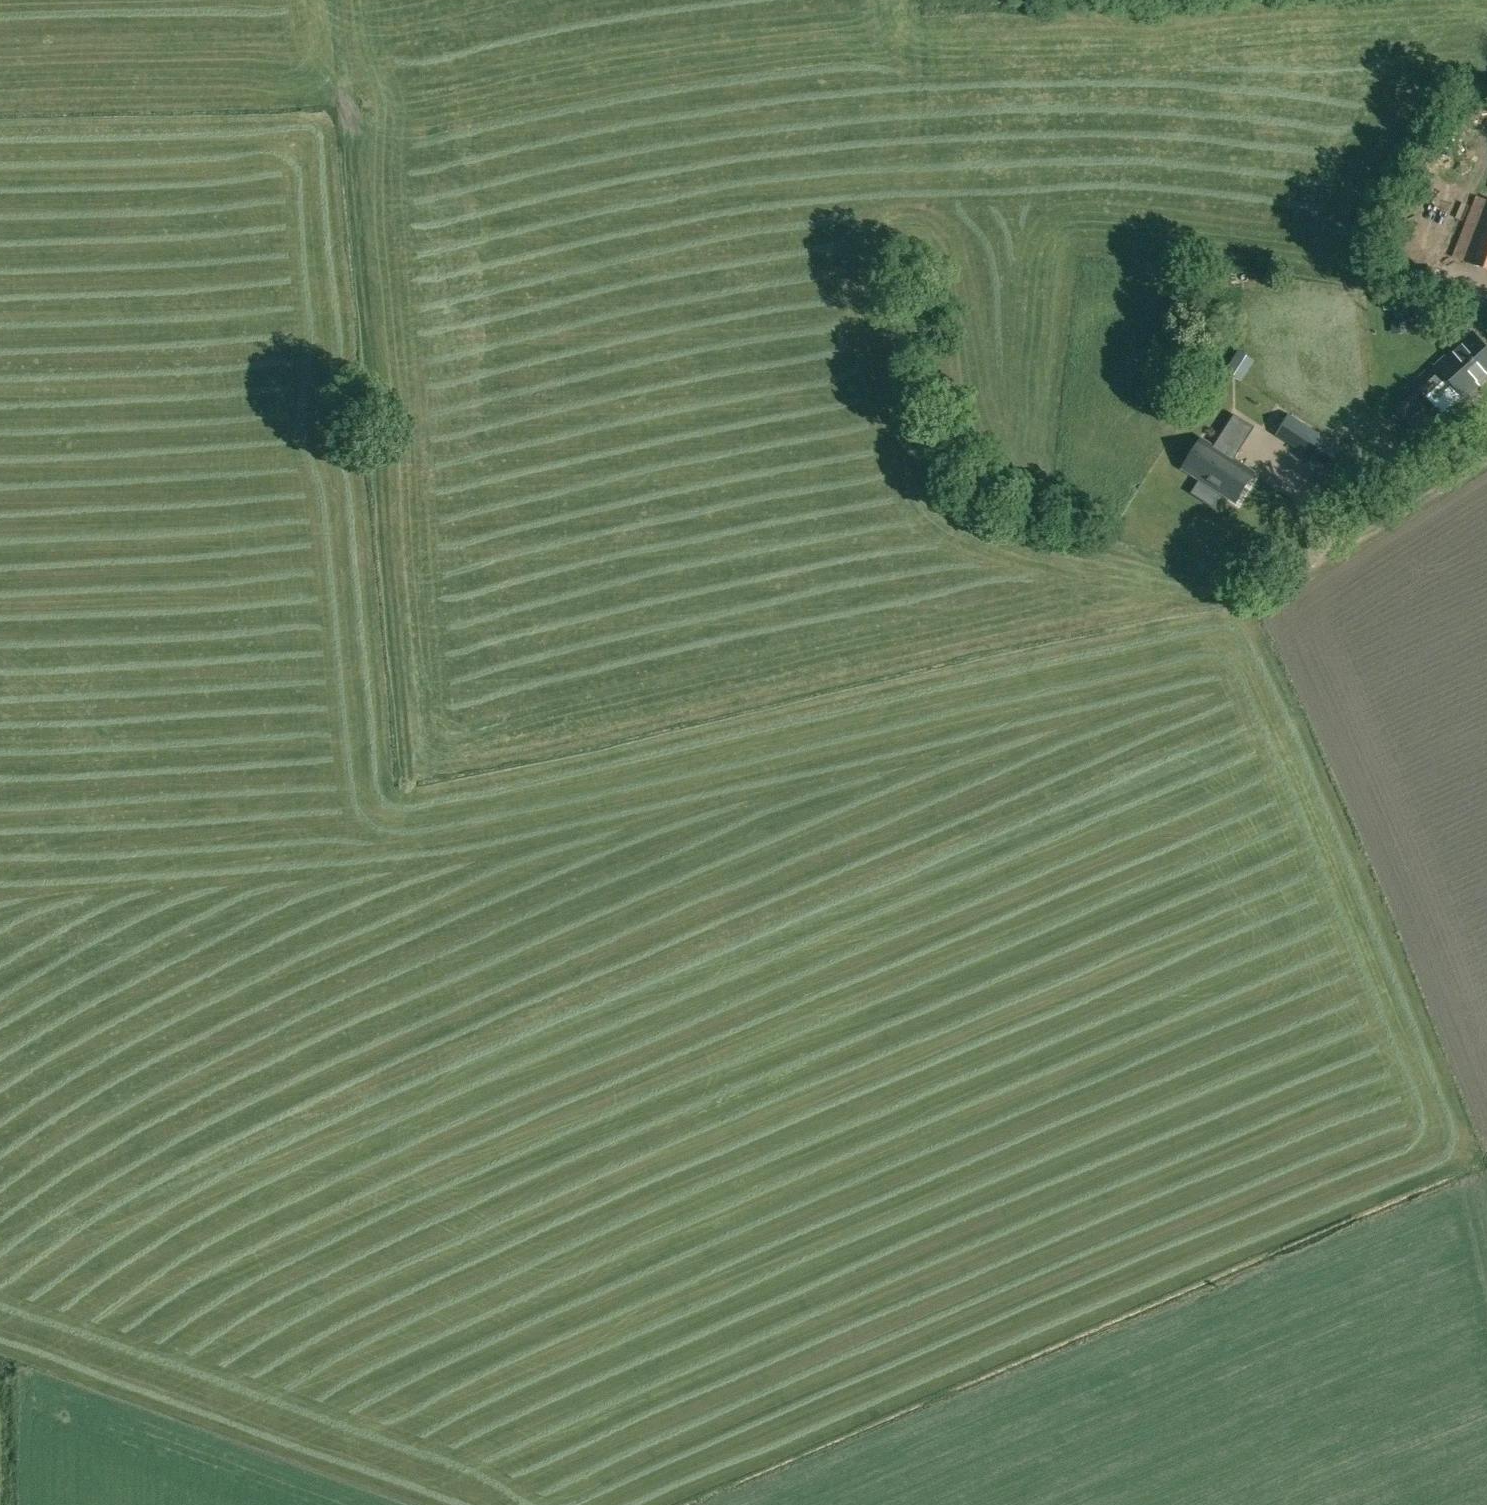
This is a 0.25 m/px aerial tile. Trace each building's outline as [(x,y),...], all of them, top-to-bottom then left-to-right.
[(1449,256),(1462,261),(1486,270),(1486,200),(1486,199),(1473,195),(1449,256)] [(1414,382),(1413,383),(1427,398),(1447,379),(1464,397),(1486,376),(1486,347),(1473,331),(1435,365),(1433,364),(1414,382)] [(1396,406),(1409,421),(1436,451),(1451,438),(1425,408),(1422,409),(1409,394),(1396,406)] [(1204,413),(1180,437),(1222,480),(1246,456),(1230,440),(1240,430),(1223,413),(1213,423),(1204,413)] [(1289,415),(1276,435),(1327,467),(1340,447),(1289,415)]
